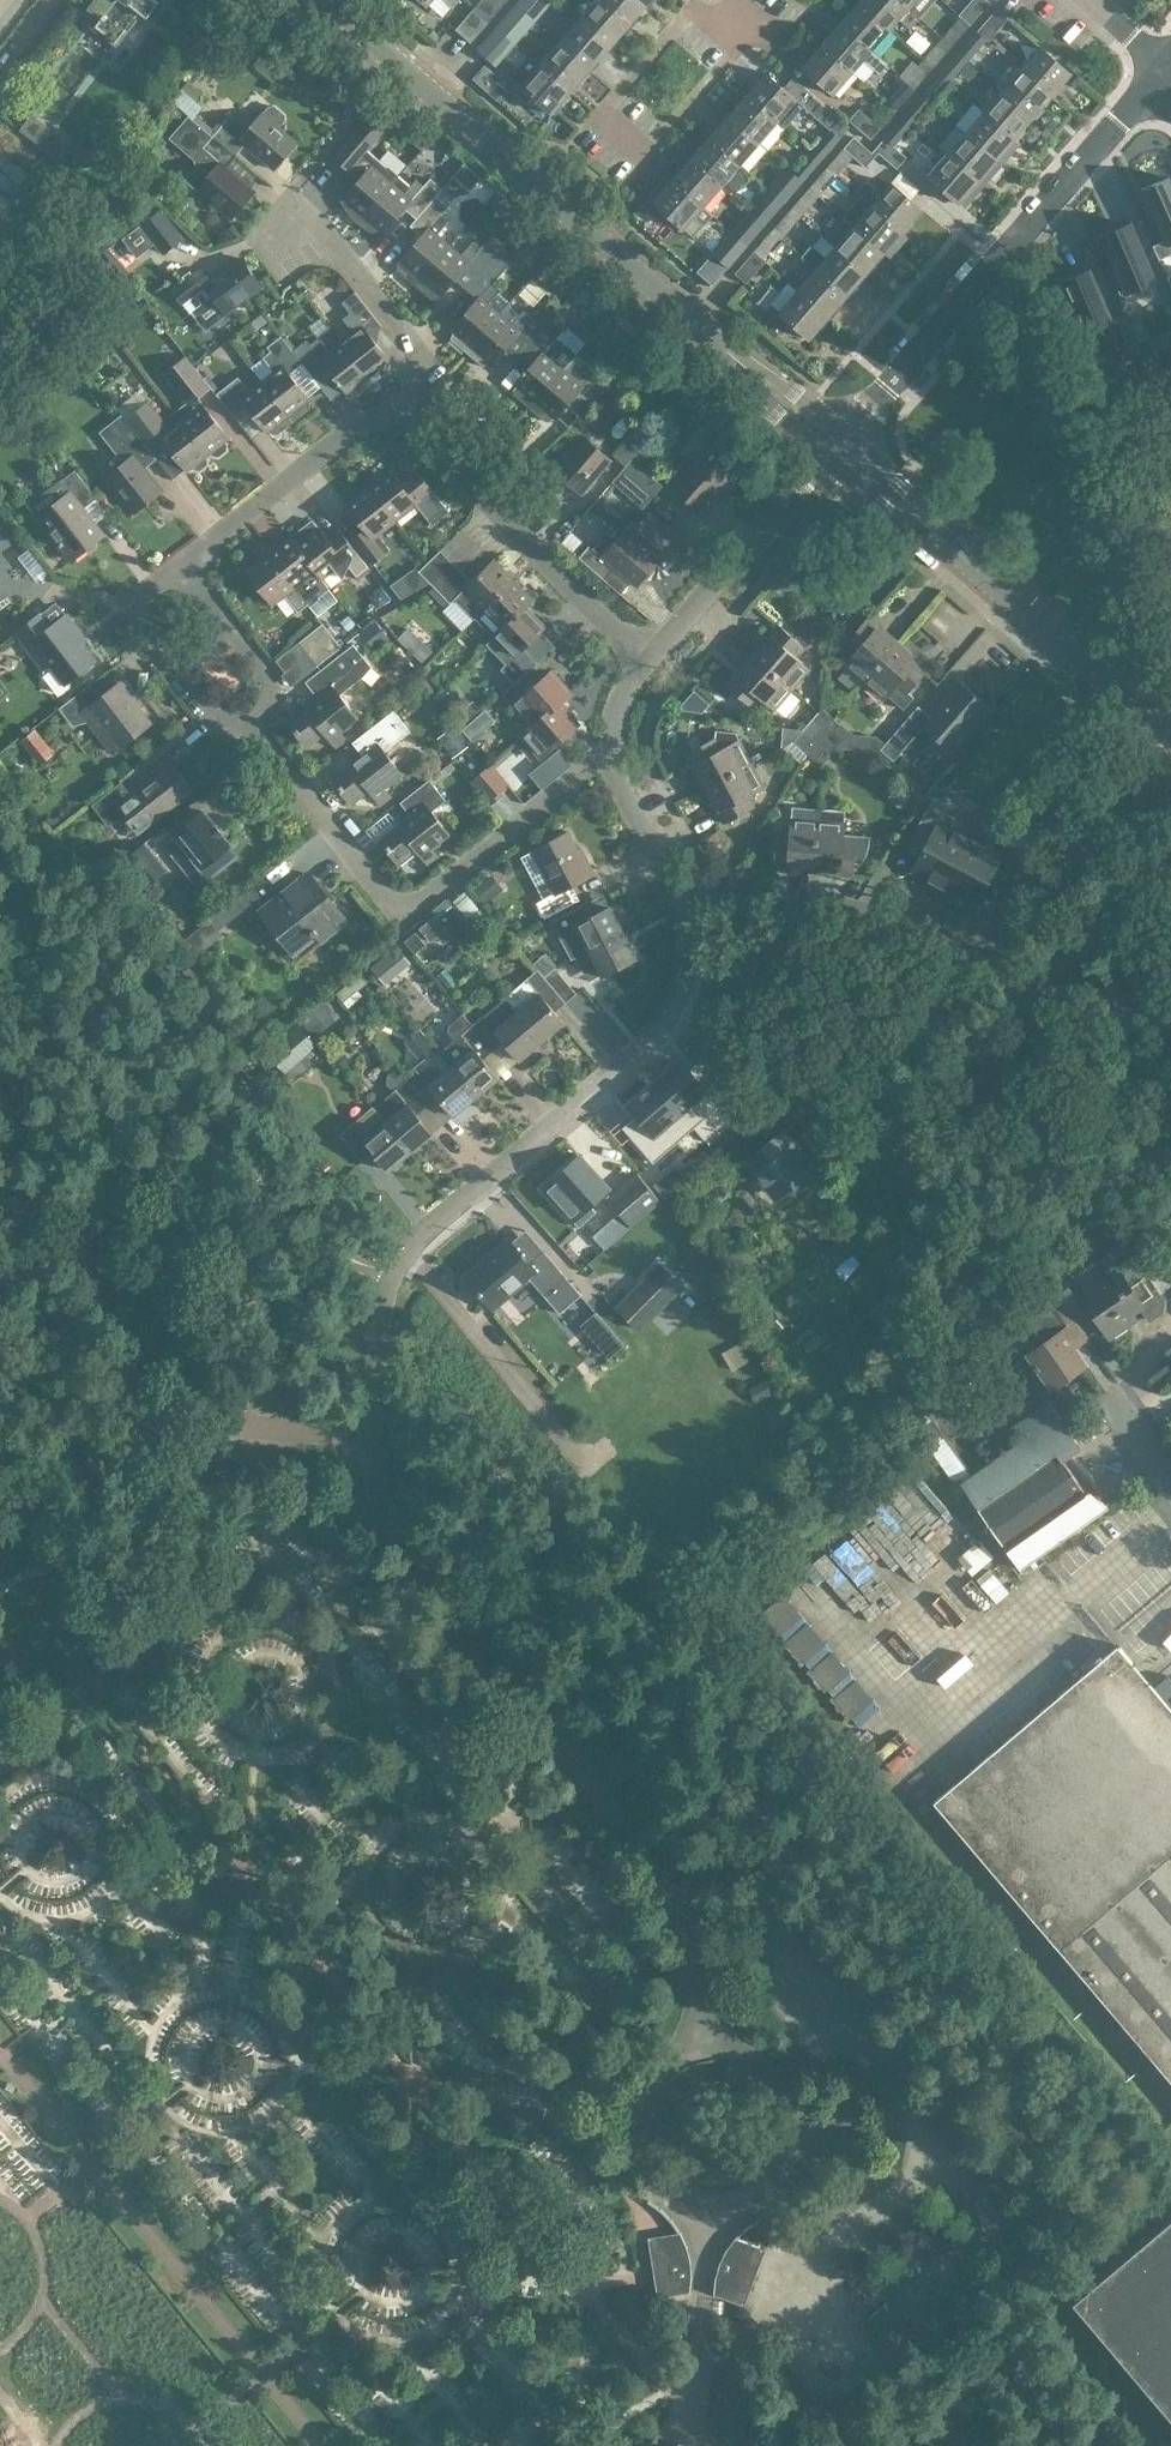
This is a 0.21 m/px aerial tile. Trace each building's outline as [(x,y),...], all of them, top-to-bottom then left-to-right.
[(87,9),(101,19),(95,27),(116,43),(139,13),(147,19),(159,3),(154,0),(95,0),(87,9)] [(452,8),(459,0),(442,0),(452,8)] [(474,8),(489,21),(508,0),(481,0),(474,8)] [(515,6),(525,15),(538,0),(520,0),(515,6)] [(628,30),(647,8),(638,0),(600,0),(597,3),(628,30)] [(858,2),(890,30),(899,20),(908,29),(919,18),(909,9),(899,0),(859,0),(858,2)] [(909,9),(917,0),(899,0),(909,9)] [(959,15),(970,24),(989,3),(985,0),(972,0),(959,15)] [(890,30),(858,2),(839,23),(871,51),(890,30)] [(578,25),(609,51),(628,30),(597,3),(578,25)] [(515,6),(496,27),(515,44),(516,43),(514,42),(532,21),(525,15),(515,6)] [(489,21),(474,8),(455,30),(471,43),(489,21)] [(996,10),(978,31),(988,40),(1007,19),(996,10)] [(970,24),(959,15),(958,15),(960,17),(942,38),(952,46),(970,24)] [(839,23),(821,44),(852,71),(863,60),(879,74),(887,65),(871,51),(839,23)] [(609,51),(578,25),(560,46),(591,72),(609,51)] [(515,44),(496,27),(478,49),(496,65),(515,44)] [(959,52),(968,61),(986,40),(987,41),(988,40),(978,31),(959,52)] [(942,38),(924,59),(933,67),(952,46),(942,38)] [(852,71),(821,44),(801,66),(833,94),(852,71)] [(560,46),(542,67),(572,93),(591,72),(560,46)] [(1053,96),(1072,74),(1040,46),(1021,69),(1053,96)] [(959,52),(940,73),(950,82),(968,61),(959,52)] [(572,93),(542,67),(531,58),(512,79),(553,115),(572,93)] [(914,89),(933,67),(924,59),(917,66),(912,61),(899,76),(905,81),(914,89)] [(487,92),(499,78),(485,66),(473,80),(487,92)] [(1053,96),(1021,69),(1002,90),(1034,118),(1053,96)] [(950,82),(940,73),(921,95),(931,104),(940,111),(945,104),(937,97),(950,82)] [(174,74),(164,85),(185,104),(195,94),(174,74)] [(767,75),(748,97),(780,125),(784,129),(803,107),(830,131),(812,152),(821,160),(849,128),(792,78),(782,89),(767,75)] [(905,81),(887,102),(896,110),(914,89),(905,81)] [(1002,90),(984,111),(1016,139),(1034,118),(1002,90)] [(921,95),(903,116),(913,124),(931,104),(921,95)] [(761,147),(780,125),(748,97),(729,119),(761,147)] [(896,110),(887,102),(871,120),(859,109),(849,121),(870,140),(896,110)] [(213,137),(236,157),(246,146),(274,170),(297,144),(278,127),(284,120),(284,115),(273,106),(268,107),(262,114),(262,113),(247,130),(231,116),(213,137)] [(997,161),(997,160),(1004,152),(1009,157),(1021,143),(1016,139),(984,111),(965,133),(997,161)] [(913,124),(903,116),(874,149),(878,153),(897,169),(906,158),(894,146),(913,124)] [(189,179),(199,188),(197,190),(231,219),(254,192),(226,168),(236,157),(213,137),(191,118),(174,138),(203,163),(189,179)] [(729,119),(710,140),(742,168),(761,147),(729,119)] [(355,222),(356,223),(397,176),(367,149),(371,144),(357,131),(333,157),(348,170),(354,163),(365,172),(340,200),(345,211),(355,222)] [(997,161),(965,133),(947,154),(979,182),(986,174),(991,178),(1002,165),(997,160),(997,161)] [(70,143),(59,134),(47,149),(58,158),(70,143)] [(854,138),(828,167),(838,175),(853,157),(865,167),(878,153),(874,149),(871,153),(854,138)] [(753,177),(742,168),(710,140),(692,161),(724,189),(735,198),(753,177)] [(821,160),(812,152),(793,174),(802,182),(821,160)] [(979,182),(947,154),(928,176),(960,204),(967,195),(972,200),(983,186),(978,182),(979,182)] [(692,161),(673,182),(705,210),(724,189),(692,161)] [(828,167),(809,189),(818,197),(838,175),(828,167)] [(795,190),(802,182),(793,174),(787,169),(768,190),(774,196),(783,203),(795,190)] [(416,218),(436,196),(443,188),(430,177),(424,185),(415,178),(408,186),(397,176),(356,223),(361,226),(367,230),(374,234),(379,237),(405,208),(416,218)] [(1142,189),(1165,241),(1153,246),(1159,260),(1170,255),(1170,183),(1168,177),(1142,189)] [(856,191),(873,206),(904,234),(923,212),(892,184),(883,194),(867,179),(856,191)] [(712,216),(705,210),(673,182),(666,190),(661,185),(644,204),(662,220),(667,215),(686,231),(696,220),(704,226),(712,216)] [(748,210),(765,224),(783,203),(774,196),(768,190),(767,189),(748,210)] [(809,189),(791,210),(800,218),(818,197),(809,189)] [(399,268),(417,283),(450,244),(438,234),(451,221),(443,214),(448,207),(436,196),(416,218),(410,225),(422,236),(401,259),(402,259),(399,263),(399,268)] [(904,234),(873,206),(854,228),(885,255),(893,247),(898,252),(909,239),(904,234)] [(765,224),(748,210),(745,207),(738,214),(743,219),(732,232),(747,245),(765,224)] [(182,238),(159,209),(141,222),(164,252),(182,238)] [(772,231),(781,239),(800,218),(791,210),(772,231)] [(518,228),(526,235),(536,225),(528,217),(527,218),(518,228)] [(1129,224),(1103,235),(1118,270),(1110,273),(1120,296),(1153,281),(1129,224)] [(835,249),(867,277),(885,255),(854,228),(835,249)] [(772,231),(754,251),(764,260),(773,250),(778,254),(785,245),(780,240),(781,239),(772,231)] [(728,267),(747,245),(732,232),(713,254),(728,267)] [(127,253),(147,276),(166,259),(147,237),(127,253)] [(481,273),(484,269),(498,253),(486,243),(482,248),(474,241),(462,255),(450,244),(417,283),(434,297),(438,297),(441,294),(469,262),(481,273)] [(802,257),(817,270),(848,298),(867,277),(835,249),(827,258),(812,245),(802,257)] [(500,251),(498,253),(484,269),(504,287),(520,269),(500,251)] [(765,261),(764,260),(754,251),(734,274),(746,284),(765,261)] [(191,314),(212,297),(226,315),(262,286),(240,259),(211,282),(201,270),(173,292),(191,314)] [(583,266),(576,274),(571,280),(578,287),(590,273),(591,272),(583,265),(583,266)] [(790,283),(799,291),(830,319),(848,298),(817,270),(808,280),(799,273),(790,283)] [(1087,271),(1063,281),(1085,333),(1100,326),(1107,341),(1113,338),(1124,363),(1140,356),(1123,314),(1108,321),(1087,271)] [(451,339),(466,352),(500,313),(508,304),(509,303),(498,292),(501,290),(493,283),(453,328),(455,331),(453,334),(451,339)] [(830,319),(799,291),(779,313),(811,340),(830,319)] [(354,334),(341,344),(372,384),(390,370),(390,363),(370,337),(382,328),(356,294),(344,303),(351,313),(342,320),(354,334)] [(612,315),(621,323),(632,310),(623,303),(612,315)] [(525,311),(521,315),(508,304),(500,313),(466,352),(483,367),(486,365),(490,361),(493,363),(521,331),(532,341),(550,320),(539,310),(533,318),(525,311)] [(530,407),(564,368),(576,355),(556,337),(561,330),(550,320),(532,341),(544,350),(515,383),(517,385),(513,390),(514,394),(530,407)] [(303,365),(293,351),(281,336),(267,348),(270,352),(263,357),(274,372),(261,382),(293,423),(310,409),(310,405),(307,401),(310,399),(290,375),(303,365)] [(347,394),(350,391),(354,396),(358,395),(372,384),(341,344),(329,353),(318,339),(310,345),(306,341),(293,351),(303,365),(315,380),(328,370),(347,394)] [(174,412),(181,422),(207,455),(211,453),(213,456),(219,457),(227,451),(227,444),(225,441),(229,439),(197,398),(210,388),(186,357),(164,374),(186,402),(174,412)] [(564,368),(530,407),(547,422),(551,421),(554,417),(555,419),(596,373),(588,365),(575,379),(564,368)] [(267,433),(270,430),(273,433),(277,435),(293,423),(261,382),(249,392),(238,378),(216,395),(234,419),(248,408),(267,433)] [(121,415),(154,457),(172,443),(194,471),(201,472),(209,466),(209,459),(206,456),(207,455),(181,422),(174,412),(162,421),(139,392),(118,409),(122,414),(121,415)] [(101,431),(126,464),(107,478),(134,513),(163,491),(146,469),(157,460),(154,457),(121,415),(101,431)] [(644,460),(637,454),(653,435),(641,425),(614,457),(626,467),(623,471),(653,496),(662,485),(639,465),(644,460)] [(574,488),(583,496),(612,462),(587,440),(558,474),(565,480),(563,482),(572,490),(574,488)] [(685,460),(677,469),(665,482),(699,513),(742,466),(716,443),(694,468),(685,460)] [(390,469),(368,487),(395,521),(417,503),(433,524),(449,512),(416,468),(399,481),(390,469)] [(653,496),(623,471),(623,470),(612,483),(642,509),(653,496)] [(74,472),(28,507),(70,561),(104,535),(84,509),(96,500),(74,472)] [(378,534),(395,521),(368,487),(346,505),(365,528),(353,538),(372,564),(387,553),(386,553),(390,550),(378,534)] [(657,562),(656,563),(662,568),(667,561),(669,563),(678,554),(676,552),(683,543),(649,513),(629,536),(657,562)] [(313,519),(290,537),(295,544),(322,578),(335,568),(342,578),(349,567),(357,577),(369,567),(339,529),(327,538),(313,519)] [(652,568),(656,563),(657,562),(629,536),(614,524),(593,549),(588,545),(577,557),(603,580),(613,568),(636,587),(644,578),(646,580),(654,570),(652,568)] [(290,537),(268,554),(308,604),(329,587),(322,578),(295,544),(290,537)] [(429,582),(453,559),(442,548),(418,570),(429,582)] [(298,612),(308,604),(268,554),(247,571),(272,604),(285,595),(298,612)] [(429,582),(439,592),(462,569),(453,559),(429,582)] [(462,569),(439,592),(449,603),(453,599),(472,618),(482,609),(513,579),(494,559),(472,580),(462,569)] [(502,629),(525,606),(532,599),(513,579),(482,609),(502,629)] [(937,582),(918,602),(934,617),(953,597),(937,582)] [(525,606),(502,629),(495,636),(514,656),(545,627),(525,606)] [(362,641),(380,626),(366,608),(347,623),(362,641)] [(71,681),(70,679),(94,660),(76,636),(80,633),(66,615),(51,627),(40,614),(16,633),(44,669),(44,670),(43,676),(56,692),(62,693),(70,687),(71,681)] [(842,663),(862,681),(897,642),(883,629),(879,633),(864,620),(845,641),(846,643),(841,648),(849,655),(842,663)] [(778,676),(793,689),(810,669),(795,656),(804,646),(778,623),(752,653),(778,676)] [(286,673),(332,636),(323,624),(276,660),(286,673)] [(341,648),(332,636),(286,673),(294,684),(341,648)] [(913,656),(897,642),(862,681),(882,699),(895,686),(905,694),(924,673),(909,660),(913,656)] [(339,696),(354,685),(373,670),(354,644),(334,659),(305,682),(319,701),(288,725),(305,746),(323,731),(336,748),(346,741),(340,733),(357,720),(339,696)] [(432,651),(426,645),(416,656),(422,662),(432,651)] [(528,653),(505,673),(507,675),(496,684),(503,693),(537,664),(528,653)] [(778,676),(752,653),(726,683),(752,706),(760,696),(775,709),(793,689),(778,676)] [(559,702),(560,702),(571,693),(551,671),(513,704),(531,725),(531,726),(559,702)] [(70,723),(89,708),(120,747),(150,723),(119,684),(100,699),(89,685),(59,708),(70,723)] [(976,697),(961,684),(931,718),(919,706),(881,750),(894,762),(924,727),(951,750),(985,712),(973,701),(976,697)] [(678,709),(680,710),(701,713),(709,705),(693,691),(678,709)] [(453,717),(462,728),(482,711),(473,700),(453,717)] [(531,726),(531,725),(520,734),(539,757),(578,724),(560,702),(559,702),(531,726)] [(822,708),(812,720),(819,726),(823,721),(829,714),(822,708)] [(482,712),(482,711),(462,728),(463,728),(462,729),(472,741),(496,721),(486,709),(482,712)] [(394,711),(381,721),(353,743),(364,758),(334,782),(350,803),(368,789),(380,805),(391,797),(385,790),(402,778),(383,754),(412,732),(394,711)] [(834,730),(840,723),(829,714),(823,721),(834,730)] [(802,731),(810,737),(816,729),(819,726),(812,720),(802,731)] [(823,721),(819,726),(816,729),(835,747),(849,731),(840,723),(834,730),(823,721)] [(34,729),(20,741),(39,764),(54,752),(34,729)] [(810,737),(817,744),(825,751),(823,752),(827,756),(835,747),(816,729),(810,737)] [(793,742),(800,748),(810,737),(802,731),(793,742)] [(470,746),(461,734),(443,747),(453,760),(470,746)] [(685,752),(704,787),(751,763),(739,739),(722,747),(716,735),(685,752)] [(817,744),(810,737),(800,748),(808,755),(817,744)] [(815,761),(823,752),(825,751),(817,744),(808,755),(815,761)] [(751,763),(704,787),(723,824),(754,808),(747,796),(764,787),(751,763)] [(448,775),(455,769),(451,764),(443,770),(448,775)] [(471,782),(491,805),(504,794),(501,791),(510,784),(492,764),(471,782)] [(108,824),(123,813),(138,832),(190,790),(171,766),(132,798),(121,784),(93,805),(108,824)] [(399,804),(410,818),(379,841),(397,864),(415,850),(428,866),(438,858),(432,850),(448,837),(430,814),(444,802),(428,781),(399,804)] [(929,839),(921,854),(912,871),(930,880),(927,885),(942,892),(970,839),(950,829),(956,819),(929,804),(915,832),(929,839)] [(774,870),(813,873),(819,809),(793,807),(791,836),(776,835),(774,870)] [(819,809),(813,873),(854,875),(855,863),(863,863),(865,858),(868,850),(869,836),(844,834),(846,811),(819,809)] [(173,834),(182,845),(172,853),(191,876),(229,846),(202,811),(173,834)] [(533,852),(555,894),(536,904),(544,919),(578,901),(570,887),(593,875),(585,859),(581,861),(567,834),(533,852)] [(993,878),(1018,891),(1034,861),(995,840),(989,850),(970,839),(942,892),(956,900),(958,896),(975,905),(989,880),(993,878)] [(122,862),(143,888),(165,870),(144,844),(122,862)] [(309,875),(278,900),(262,879),(234,901),(251,922),(262,913),(298,958),(345,920),(309,875)] [(455,881),(446,889),(460,904),(469,896),(455,881)] [(578,955),(588,950),(589,951),(623,933),(609,907),(588,919),(581,905),(552,921),(559,934),(565,931),(578,955)] [(209,923),(194,935),(183,944),(182,945),(194,960),(195,959),(200,955),(221,938),(218,934),(209,923)] [(404,941),(414,953),(425,944),(415,932),(404,941)] [(588,950),(578,955),(575,957),(582,970),(594,964),(601,977),(636,958),(623,933),(589,951),(588,950)] [(385,983),(393,977),(379,960),(372,966),(385,983)] [(518,988),(505,1000),(540,1042),(563,1022),(554,1012),(566,1002),(544,977),(537,969),(517,987),(518,988)] [(544,977),(566,1002),(575,995),(553,969),(544,977)] [(311,1029),(331,1012),(334,1010),(324,998),(301,1017),(311,1029)] [(519,1060),(540,1042),(505,1000),(484,1017),(483,1016),(471,1026),(492,1052),(504,1042),(519,1060)] [(438,1055),(450,1069),(474,1097),(497,1078),(482,1060),(492,1052),(471,1026),(462,1015),(451,1024),(449,1033),(455,1040),(438,1055)] [(298,1023),(268,1049),(266,1050),(270,1055),(285,1073),(317,1045),(298,1023)] [(450,1069),(442,1076),(426,1059),(413,1070),(403,1079),(406,1082),(427,1107),(439,1097),(454,1115),(474,1097),(450,1069)] [(684,1071),(659,1093),(686,1122),(711,1100),(722,1112),(735,1100),(705,1067),(692,1079),(684,1071)] [(398,1113),(385,1124),(409,1153),(432,1134),(416,1116),(427,1107),(406,1082),(387,1099),(398,1113)] [(686,1122),(659,1093),(635,1115),(643,1123),(629,1137),(659,1169),(673,1156),(662,1144),(686,1122)] [(388,1171),(409,1153),(385,1124),(375,1133),(363,1119),(341,1138),(362,1163),(373,1153),(388,1171)] [(750,1159),(754,1164),(749,1167),(756,1175),(760,1172),(777,1194),(809,1169),(808,1167),(838,1145),(819,1120),(789,1143),(782,1134),(750,1159)] [(607,1191),(579,1159),(544,1190),(577,1228),(595,1212),(590,1206),(607,1191)] [(525,1173),(511,1186),(551,1229),(565,1216),(525,1173)] [(636,1176),(607,1201),(630,1228),(659,1204),(636,1176)] [(580,1295),(566,1278),(544,1252),(529,1265),(509,1241),(495,1253),(496,1255),(488,1262),(487,1260),(465,1279),(492,1310),(529,1279),(559,1314),(580,1295)] [(639,1331),(682,1287),(660,1265),(617,1309),(639,1331)] [(1157,1291),(1152,1295),(1142,1280),(1130,1288),(1120,1274),(1085,1298),(1110,1336),(1128,1324),(1123,1318),(1141,1305),(1151,1319),(1162,1311),(1165,1303),(1157,1291)] [(1063,1331),(1076,1322),(1060,1299),(1031,1318),(1047,1342),(1028,1355),(1051,1388),(1086,1364),(1063,1331)] [(604,1324),(595,1313),(580,1326),(590,1337),(604,1324)] [(1157,1344),(1165,1355),(1170,1350),(1170,1334),(1157,1344)] [(906,1414),(923,1406),(917,1393),(900,1402),(906,1414)] [(1017,1425),(1026,1438),(960,1485),(1021,1569),(1109,1507),(1089,1491),(1086,1493),(1063,1460),(1081,1448),(1049,1402),(1017,1425)] [(916,1428),(933,1419),(926,1406),(909,1416),(916,1428)] [(961,1556),(973,1549),(963,1534),(952,1541),(961,1556)] [(1170,1587),(1170,1571),(1128,1607),(1136,1616),(1170,1587)] [(1170,2083),(1170,1708),(1118,1646),(935,1802),(1170,2083)] [(1170,2415),(1170,2217),(1074,2300),(1170,2415)] [(681,2234),(649,2239),(659,2299),(691,2294),(692,2284),(693,2277),(692,2271),(692,2263),(691,2258),(689,2251),(687,2245),(681,2234)] [(737,2239),(736,2241),(729,2250),(725,2258),(721,2266),(719,2275),(717,2280),(716,2296),(746,2307),(767,2251),(737,2239)]
